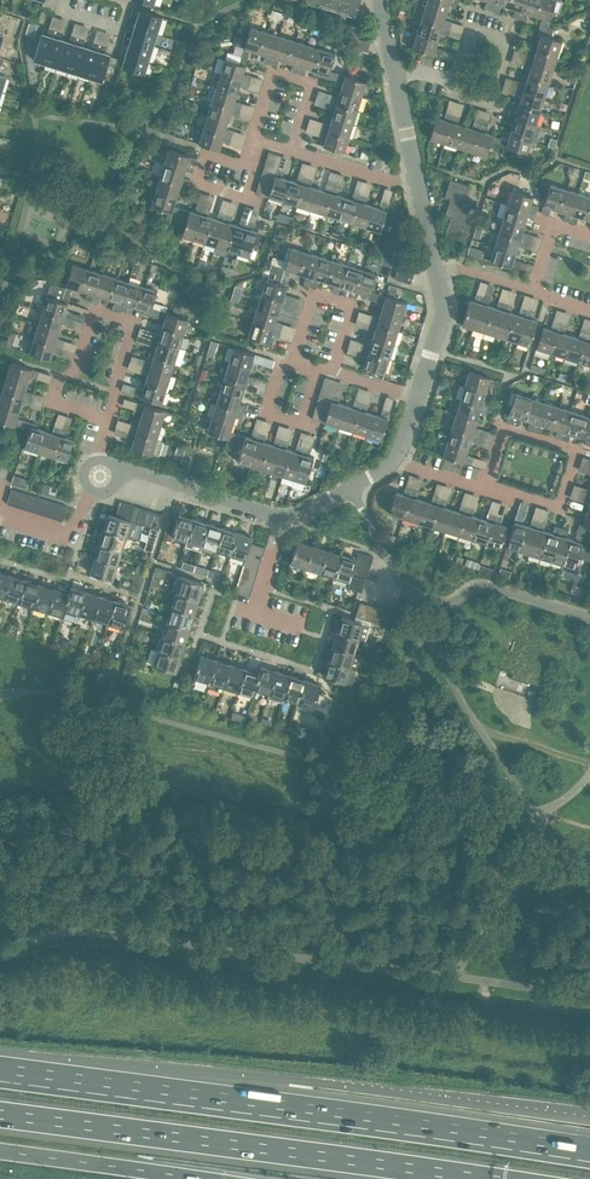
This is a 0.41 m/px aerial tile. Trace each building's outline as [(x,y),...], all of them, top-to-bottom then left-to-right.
[(54,11),(56,4),(44,0),(41,7),(54,11)] [(360,0),(311,0),(356,14),(360,0)] [(458,1),(455,0),(427,0),(425,6),(446,12),(448,4),(452,5),(451,7),(456,8),(458,1)] [(494,0),(487,0),(488,1),(487,4),(485,3),(484,8),(491,10),(494,0)] [(491,10),(498,12),(499,8),(498,7),(499,4),(505,6),(507,0),(494,0),(491,10)] [(525,0),(507,0),(505,6),(516,9),(515,12),(513,12),(512,16),(519,19),(525,0)] [(542,0),(525,0),(519,19),(526,21),(527,16),(525,16),(526,12),(533,14),(536,4),(541,6),(542,0)] [(556,0),(542,0),(541,6),(536,4),(533,14),(544,18),(543,21),(541,20),(540,25),(547,28),(549,20),(556,0)] [(443,20),(446,12),(425,6),(421,20),(449,29),(451,22),(447,20),(447,22),(443,20)] [(156,33),(161,18),(161,17),(140,10),(132,8),(130,15),(135,17),(135,15),(139,16),(137,22),(147,25),(146,30),(156,33)] [(447,36),(449,29),(421,20),(417,34),(437,40),(440,32),(443,33),(443,34),(447,36)] [(152,45),(156,33),(146,30),(147,25),(137,22),(133,33),(130,32),(131,31),(126,29),(124,36),(152,45)] [(369,43),(362,41),(361,40),(361,41),(357,40),(357,38),(360,28),(351,25),(345,45),(366,51),(369,43)] [(556,57),(561,41),(562,41),(544,35),(547,28),(540,25),(535,39),(536,39),(539,40),(537,46),(547,49),(546,54),(556,57)] [(263,43),(266,32),(251,27),(250,27),(244,48),(239,64),(245,65),(250,50),(255,51),(259,41),(263,43)] [(46,63),(56,30),(49,28),(47,33),(49,33),(48,36),(42,35),(42,34),(34,59),(35,60),(35,59),(46,63)] [(57,66),(64,41),(58,40),(59,36),(61,37),(62,32),(56,30),(46,63),(57,66)] [(270,64),(278,36),(266,32),(263,43),(259,41),(255,51),(267,55),(266,58),(264,57),(263,62),(270,64)] [(435,48),(437,40),(417,34),(412,47),(412,48),(433,55),(433,54),(440,57),(443,49),(438,48),(438,49),(435,48)] [(68,70),(78,37),(71,35),(69,40),(71,40),(70,43),(64,41),(57,66),(68,70)] [(147,61),(152,45),(124,36),(122,43),(126,45),(127,43),(130,44),(128,50),(138,53),(137,58),(147,61)] [(291,51),(295,41),(278,36),(270,64),(277,66),(278,62),(276,61),(277,58),(284,60),(287,50),(291,51)] [(79,73),(86,48),(81,46),(82,43),(83,44),(85,39),(78,37),(68,70),(79,73)] [(297,73),(306,45),(295,41),(291,51),(287,50),(284,60),(294,64),(294,67),(292,66),(290,71),(297,73)] [(90,77),(100,44),(93,42),(92,47),(93,47),(92,50),(86,48),(79,73),(90,77)] [(107,62),(109,56),(109,55),(103,53),(104,50),(105,51),(107,46),(100,44),(90,77),(101,80),(107,62)] [(320,60),(323,50),(306,45),(297,73),(304,75),(306,70),(304,70),(305,67),(312,69),(315,59),(320,60)] [(553,69),(556,57),(546,54),(547,49),(537,46),(534,57),(531,56),(531,55),(527,53),(524,60),(553,69)] [(144,72),(147,61),(137,58),(138,53),(128,50),(125,61),(121,60),(109,56),(107,62),(123,67),(144,73),(144,72)] [(329,71),(335,53),(334,53),(323,50),(320,60),(315,59),(312,69),(322,72),(321,75),(321,76),(335,80),(337,73),(329,71)] [(243,74),(245,66),(246,65),(245,65),(239,64),(238,63),(239,60),(234,58),(233,62),(225,59),(224,60),(225,60),(220,73),(249,82),(251,75),(246,74),(246,75),(243,74)] [(547,85),(553,69),(524,60),(522,67),(527,69),(527,67),(530,68),(528,74),(539,77),(537,82),(547,85)] [(247,89),(249,82),(220,73),(216,87),(237,94),(239,86),(242,87),(242,88),(247,89)] [(361,96),(365,83),(366,82),(345,75),(337,73),(335,80),(340,82),(340,81),(343,82),(340,90),(361,96)] [(544,97),(547,85),(537,82),(539,77),(528,74),(525,85),(522,84),(523,82),(518,81),(516,88),(544,97)] [(234,102),(237,94),(216,87),(212,101),(240,110),(242,103),(238,102),(237,103),(234,102)] [(539,113),(544,97),(516,88),(514,95),(518,96),(519,95),(522,96),(520,102),(530,105),(529,110),(539,113)] [(357,110),(361,96),(340,90),(338,98),(335,97),(335,96),(330,94),(328,101),(357,110)] [(238,117),(240,110),(212,101),(208,115),(228,121),(231,113),(234,114),(233,115),(238,117)] [(352,124),(357,110),(328,101),(326,108),(331,109),(331,108),(334,109),(332,117),(352,124)] [(535,124),(539,113),(529,110),(530,105),(520,102),(516,113),(513,112),(514,110),(509,109),(507,116),(535,124)] [(444,142),(453,114),(446,112),(444,116),(446,117),(445,120),(437,118),(437,117),(436,117),(429,138),(430,138),(444,142)] [(458,147),(464,126),(456,124),(457,121),(458,121),(460,116),(453,114),(444,142),(458,147)] [(225,129),(228,121),(208,115),(203,129),(231,138),(234,131),(229,129),(229,130),(225,129)] [(530,140),(535,124),(507,116),(505,123),(509,124),(510,122),(513,123),(511,129),(522,133),(520,137),(530,140)] [(348,138),(352,124),(332,117),(329,125),(326,124),(327,123),(322,122),(320,129),(348,138)] [(471,151),(480,123),(474,121),(472,125),(473,125),(472,129),(464,126),(458,147),(471,151)] [(486,156),(491,141),(492,135),(493,135),(492,134),(492,135),(484,132),(485,129),(486,130),(487,125),(480,123),(471,151),(485,155),(485,156),(486,156)] [(229,144),(231,138),(203,129),(199,143),(219,150),(220,149),(219,149),(222,141),(225,142),(225,143),(229,144)] [(344,151),(348,138),(320,129),(318,136),(322,137),(323,136),(326,137),(323,145),(323,146),(344,152),(344,151)] [(527,152),(530,140),(520,137),(522,133),(511,129),(508,140),(492,135),(491,141),(506,146),(527,153),(527,152)] [(185,170),(187,162),(190,163),(190,164),(195,166),(197,158),(189,156),(168,149),(168,150),(164,164),(185,170)] [(279,162),(281,155),(268,152),(266,158),(279,162)] [(276,169),(277,168),(279,162),(266,158),(264,165),(276,169)] [(182,178),(185,170),(164,164),(160,177),(188,186),(190,179),(186,178),(185,179),(182,178)] [(274,176),(276,169),(264,165),(262,172),(274,176)] [(282,201),(289,180),(281,177),(282,174),(283,175),(284,170),(277,168),(276,169),(274,176),(272,183),(270,190),(268,196),(269,197),(269,196),(282,201)] [(272,183),(274,176),(262,172),(260,179),(272,183)] [(296,205),(305,177),(298,174),(297,179),(298,179),(297,182),(289,180),(282,201),(296,205)] [(186,193),(188,186),(160,177),(156,191),(176,198),(179,190),(182,191),(181,192),(186,193)] [(310,209),(317,189),(309,186),(310,183),(311,183),(312,179),(305,177),(296,205),(310,209)] [(516,177),(513,190),(526,194),(530,181),(516,177)] [(270,190),(272,183),(260,179),(257,186),(270,190)] [(465,203),(470,186),(450,179),(450,180),(451,181),(449,188),(448,187),(445,198),(452,200),(452,199),(465,203)] [(324,213),(333,185),(326,183),(325,188),(326,188),(325,191),(317,189),(310,209),(324,213)] [(563,200),(566,190),(550,185),(550,184),(543,205),(541,213),(548,215),(550,211),(548,210),(549,207),(555,209),(559,199),(563,200)] [(338,218),(344,197),(336,195),(337,192),(338,192),(340,187),(333,185),(324,213),(338,218)] [(268,196),(270,190),(257,186),(255,193),(268,197),(268,196)] [(530,205),(532,197),(533,197),(533,196),(512,190),(512,191),(508,204),(536,213),(538,206),(533,205),(533,206),(530,205)] [(569,222),(578,193),(566,190),(563,200),(559,199),(555,209),(566,212),(565,215),(563,215),(562,219),(569,222)] [(174,206),(176,198),(156,191),(151,205),(151,206),(172,212),(187,217),(189,211),(174,206)] [(352,222),(360,194),(354,192),(352,196),(353,197),(352,200),(344,197),(338,218),(352,222)] [(586,207),(589,208),(589,197),(578,193),(569,222),(576,224),(577,219),(576,219),(577,216),(583,218),(586,207)] [(366,226),(372,206),(364,203),(365,200),(366,201),(367,196),(360,194),(352,222),(366,226)] [(465,222),(470,205),(465,203),(452,199),(452,200),(449,207),(448,206),(445,217),(452,219),(452,218),(465,222)] [(380,231),(387,210),(386,210),(389,203),(381,200),(380,205),(381,205),(380,208),(372,206),(366,226),(379,231),(380,231)] [(194,239),(203,206),(197,204),(195,209),(197,210),(196,213),(190,211),(189,210),(189,211),(187,217),(182,235),(182,236),(182,235),(194,239)] [(536,213),(508,204),(503,218),(524,225),(526,217),(529,217),(529,219),(534,220),(536,213)] [(204,242),(212,218),(206,216),(207,213),(209,213),(210,209),(203,206),(194,239),(204,242)] [(216,246),(226,213),(219,211),(217,216),(219,216),(218,219),(212,218),(204,242),(216,246)] [(227,249),(234,225),(229,223),(229,220),(231,220),(233,216),(226,213),(216,246),(227,249)] [(238,253),(248,220),(241,218),(239,223),(241,223),(240,226),(234,225),(227,249),(238,253)] [(465,242),(470,224),(465,222),(452,218),(452,219),(449,226),(448,225),(445,235),(465,242)] [(521,233),(524,225),(503,218),(499,232),(527,241),(529,234),(525,232),(524,234),(521,233)] [(249,256),(257,231),(256,231),(251,230),(252,227),(253,227),(255,223),(248,220),(238,253),(249,256),(248,256),(249,256)] [(527,241),(499,232),(495,246),(515,252),(518,244),(521,245),(521,246),(525,248),(527,241)] [(513,260),(515,252),(495,246),(490,260),(490,259),(490,260),(511,267),(518,269),(521,262),(516,260),(516,261),(513,260)] [(296,272),(300,262),(304,263),(307,253),(292,248),(291,248),(285,269),(280,284),(286,286),(290,273),(291,270),(296,272)] [(311,285),(319,256),(307,253),(304,263),(300,262),(296,272),(308,275),(307,278),(305,278),(304,282),(311,285)] [(325,281),(328,270),(332,272),(336,261),(319,256),(311,285),(318,287),(319,282),(317,282),(318,279),(325,281)] [(338,293),(347,265),(336,261),(332,272),(328,270),(325,281),(335,284),(334,287),(333,287),(331,291),(338,293)] [(411,284),(416,267),(400,262),(395,279),(411,284)] [(86,280),(89,270),(73,265),(73,264),(72,264),(66,285),(61,301),(67,303),(71,290),(72,287),(78,289),(81,279),(86,280)] [(352,289),(355,279),(360,280),(363,270),(347,265),(338,293),(345,295),(347,291),(345,290),(346,287),(352,289)] [(92,302),(101,273),(89,270),(86,280),(81,279),(78,289),(89,292),(88,295),(86,295),(85,299),(92,302)] [(370,291),(376,274),(375,273),(375,274),(363,270),(360,280),(355,279),(352,289),(363,293),(362,296),(376,301),(378,293),(370,291)] [(113,288),(117,278),(101,273),(92,302),(99,304),(100,299),(98,299),(99,295),(106,297),(109,287),(113,288)] [(119,310),(128,282),(117,278),(113,288),(109,287),(106,297),(117,301),(116,304),(114,303),(113,308),(119,310)] [(284,294),(286,287),(287,286),(286,286),(280,284),(265,279),(265,280),(261,294),(290,303),(292,296),(287,294),(287,296),(284,294)] [(141,297),(144,287),(128,282),(119,310),(126,312),(128,308),(126,307),(127,304),(133,306),(136,296),(141,297)] [(151,308),(157,290),(156,290),(156,291),(144,287),(141,297),(136,296),(133,306),(144,309),(143,313),(143,312),(143,313),(157,318),(159,310),(151,308)] [(402,317),(406,303),(407,302),(386,296),(378,293),(376,301),(380,302),(381,301),(384,302),(381,310),(402,317)] [(474,328),(483,295),(476,293),(475,298),(477,298),(476,301),(470,300),(470,299),(469,299),(461,325),(462,325),(474,328)] [(287,310),(290,303),(261,294),(257,308),(278,314),(280,306),(283,307),(283,308),(287,310)] [(484,331),(492,307),(486,305),(487,302),(489,302),(490,298),(483,295),(474,328),(484,331)] [(65,311),(67,303),(68,303),(67,303),(61,301),(47,296),(46,297),(47,297),(42,311),(71,319),(73,312),(68,311),(68,312),(65,311)] [(495,335),(505,302),(499,300),(497,305),(499,305),(498,308),(492,307),(484,331),(495,335)] [(506,338),(514,313),(508,312),(509,308),(511,309),(512,305),(505,302),(495,335),(506,338)] [(518,342),(528,309),(521,307),(519,312),(521,312),(520,315),(514,313),(506,338),(518,342)] [(275,322),(278,314),(257,308),(253,322),(281,330),(283,323),(279,322),(278,323),(275,322)] [(529,346),(537,320),(536,320),(530,319),(532,315),(533,316),(535,311),(528,309),(518,342),(528,345),(529,346)] [(182,336),(187,320),(188,319),(167,313),(159,310),(157,318),(161,319),(162,317),(165,318),(163,325),(173,328),(172,333),(182,336)] [(398,330),(402,317),(381,310),(379,318),(376,317),(376,316),(371,315),(369,322),(398,330)] [(59,331),(61,323),(64,324),(64,325),(68,326),(71,319),(42,311),(38,325),(59,331)] [(269,342),(271,334),(275,335),(274,336),(279,337),(281,330),(253,322),(248,335),(248,336),(269,343),(269,342)] [(393,344),(398,330),(369,322),(367,328),(372,330),(372,329),(375,330),(373,338),(393,344)] [(550,352),(559,324),(552,322),(551,326),(552,327),(551,330),(543,327),(536,348),(537,348),(550,352)] [(564,356),(571,336),(563,333),(564,330),(565,331),(566,326),(559,324),(550,352),(564,356)] [(56,339),(59,331),(38,325),(34,338),(62,347),(64,340),(60,339),(59,340),(56,339)] [(179,347),(182,336),(172,333),(173,328),(163,325),(159,335),(157,334),(157,333),(153,331),(150,338),(179,347)] [(578,361),(587,332),(580,330),(579,335),(580,335),(579,338),(571,336),(564,356),(578,361)] [(587,332),(578,361),(589,365),(589,333),(587,332)] [(60,354),(62,347),(34,338),(29,352),(29,353),(50,359),(52,351),(56,352),(55,353),(60,354)] [(174,363),(179,347),(150,338),(148,345),(153,347),(153,345),(156,346),(154,352),(165,356),(163,360),(174,363)] [(389,358),(393,344),(373,338),(370,346),(367,345),(367,344),(363,342),(361,349),(389,358)] [(260,363),(262,356),(254,354),(233,347),(233,348),(229,362),(250,368),(252,360),(255,361),(255,362),(260,363)] [(385,372),(389,358),(361,349),(359,356),(363,358),(364,356),(367,357),(364,365),(364,366),(385,373),(385,372)] [(170,375),(174,363),(163,360),(165,356),(154,352),(151,363),(148,362),(149,361),(144,359),(142,366),(170,375)] [(27,383),(29,375),(32,376),(32,377),(37,379),(39,371),(31,369),(32,369),(11,362),(10,363),(6,377),(27,383)] [(247,376),(250,368),(229,362),(225,375),(253,384),(255,377),(251,376),(250,377),(247,376)] [(165,392),(170,375),(142,366),(140,373),(144,374),(145,373),(148,374),(146,380),(156,384),(154,388),(165,392)] [(495,387),(497,380),(490,378),(469,371),(469,372),(464,386),(485,392),(488,384),(491,385),(490,386),(495,388),(495,387)] [(251,391),(253,384),(225,375),(220,389),(241,396),(244,388),(247,389),(246,390),(251,391)] [(24,391),(27,383),(6,377),(2,390),(30,399),(32,392),(28,391),(28,392),(24,391)] [(335,388),(337,381),(325,377),(322,384),(335,388)] [(161,402),(165,392),(154,388),(156,384),(146,380),(142,391),(139,390),(140,388),(135,387),(133,394),(141,396),(140,397),(161,403),(162,402),(161,402)] [(333,395),(333,393),(335,388),(322,384),(320,391),(333,395)] [(483,400),(485,392),(464,386),(460,399),(488,408),(491,401),(486,400),(486,401),(483,400)] [(239,404),(241,396),(220,389),(216,403),(245,412),(247,405),(242,404),(242,405),(239,404)] [(21,403),(24,404),(23,405),(28,406),(30,399),(2,390),(0,397),(0,405),(18,411),(21,403)] [(330,402),(333,395),(320,391),(318,398),(330,402)] [(339,426),(345,405),(337,403),(338,400),(339,400),(341,396),(333,393),(333,395),(330,402),(328,408),(326,415),(324,422),(325,422),(339,426)] [(519,417),(523,407),(527,409),(530,398),(515,394),(515,393),(514,393),(508,414),(506,422),(513,424),(514,419),(513,419),(514,416),(519,417)] [(328,408),(330,402),(318,398),(316,405),(328,408)] [(534,430),(542,402),(530,398),(527,409),(523,407),(519,417),(531,421),(530,424),(528,424),(527,428),(534,430)] [(476,420),(479,412),(482,413),(482,414),(486,415),(488,408),(460,399),(456,413),(476,420)] [(353,430),(361,402),(354,400),(353,404),(354,405),(353,408),(345,405),(339,426),(353,430)] [(161,425),(165,412),(165,411),(144,404),(137,402),(135,410),(139,411),(140,410),(142,411),(140,419),(161,425)] [(367,435),(373,414),(365,411),(366,408),(367,409),(368,404),(361,402),(353,430),(367,435)] [(548,426),(551,416),(555,417),(559,407),(542,402),(534,430),(541,432),(542,428),(540,427),(541,424),(548,426)] [(233,423),(235,415),(238,416),(238,417),(243,419),(245,412),(216,403),(212,417),(233,423)] [(18,411),(0,405),(0,421),(14,425),(21,427),(23,420),(19,419),(19,420),(16,419),(18,411)] [(326,415),(328,408),(316,405),(314,412),(326,415)] [(561,439),(570,411),(559,407),(555,417),(551,416),(548,426),(559,430),(558,433),(556,432),(555,437),(561,439)] [(381,439),(387,418),(389,411),(382,408),(381,413),(382,413),(381,416),(373,414),(367,435),(380,439),(381,439)] [(575,435),(578,424),(583,426),(586,416),(570,411),(561,439),(568,441),(570,437),(568,436),(569,433),(575,435)] [(324,422),(326,415),(314,412),(312,418),(324,422)] [(474,428),(476,420),(456,413),(452,427),(480,436),(482,429),(477,428),(477,429),(474,428)] [(586,416),(583,426),(578,424),(575,435),(586,438),(585,441),(585,442),(589,444),(589,417),(586,416)] [(230,432),(233,423),(212,417),(207,431),(228,438),(244,443),(246,436),(233,432),(233,433),(230,432)] [(156,439),(161,425),(140,419),(138,427),(134,426),(135,425),(130,423),(128,430),(156,439)] [(39,452),(45,431),(37,429),(38,425),(23,420),(21,427),(29,430),(24,447),(25,448),(25,447),(39,452)] [(52,456),(61,428),(54,425),(53,430),(54,430),(53,433),(45,431),(39,452),(52,456)] [(478,443),(480,436),(452,427),(447,441),(468,447),(470,439),(473,440),(473,441),(478,443)] [(67,461),(73,440),(73,439),(73,440),(65,437),(66,434),(67,434),(68,430),(61,428),(52,456),(66,460),(67,461)] [(152,453),(156,439),(128,430),(126,437),(130,438),(131,437),(134,438),(131,446),(131,447),(152,453)] [(250,465),(260,432),(253,430),(252,435),(253,435),(252,438),(247,436),(246,436),(244,443),(238,461),(239,462),(239,461),(250,465)] [(261,468),(269,443),(263,442),(264,438),(265,439),(267,434),(260,432),(250,465),(261,468)] [(272,472),(282,439),(275,437),(274,442),(275,442),(274,445),(269,443),(261,468),(272,472)] [(283,475),(291,450),(285,448),(286,445),(288,446),(289,441),(282,439),(272,472),(283,475)] [(465,456),(468,447),(447,441),(443,455),(464,462),(471,464),(473,457),(469,455),(468,457),(465,456)] [(294,479),(304,446),(297,444),(296,448),(297,449),(296,452),(291,450),(283,475),(294,479)] [(305,482),(314,457),(313,457),(307,455),(308,452),(310,453),(311,448),(304,446),(294,479),(305,482)] [(403,517),(412,489),(405,487),(404,491),(405,492),(404,495),(396,492),(395,492),(389,513),(403,517)] [(14,506),(18,491),(11,489),(7,504),(14,506)] [(417,521),(423,501),(415,498),(416,495),(417,495),(419,491),(412,489),(403,517),(417,521)] [(21,508),(25,493),(18,491),(14,506),(21,508)] [(28,510),(32,495),(25,493),(21,508),(28,510)] [(35,512),(39,497),(32,495),(28,510),(35,512)] [(431,526),(440,497),(433,495),(431,500),(432,500),(431,503),(423,501),(417,521),(431,526)] [(584,495),(582,502),(586,503),(587,502),(589,503),(587,511),(589,512),(589,497),(584,495)] [(42,515),(46,500),(39,497),(35,512),(42,515)] [(444,530),(451,509),(443,507),(444,504),(445,504),(447,500),(440,497),(431,526),(444,530)] [(49,517),(53,502),(46,500),(42,515),(49,517)] [(123,518),(127,504),(120,501),(116,516),(123,518)] [(56,519),(60,504),(53,502),(49,517),(56,519)] [(63,521),(68,506),(60,504),(56,519),(63,521)] [(130,521),(134,506),(127,504),(123,518),(130,521)] [(459,534),(467,506),(460,504),(459,508),(460,509),(459,512),(451,509),(444,530),(459,534)] [(137,523),(141,508),(134,506),(130,521),(136,523),(137,523)] [(472,539),(479,518),(471,516),(472,512),(473,513),(474,508),(467,506),(459,534),(472,539)] [(144,525),(148,510),(141,508),(137,523),(144,525)] [(151,527),(155,512),(148,510),(144,525),(151,527)] [(587,511),(585,519),(581,518),(582,518),(581,518),(576,532),(584,535),(586,527),(589,528),(589,512),(587,511)] [(158,530),(162,515),(163,515),(155,512),(151,527),(158,530)] [(486,543),(495,515),(488,512),(487,517),(488,518),(487,521),(479,518),(472,539),(486,543)] [(132,537),(136,523),(130,521),(123,518),(116,516),(108,514),(104,528),(132,537)] [(187,541),(194,518),(179,514),(177,520),(170,517),(165,532),(172,534),(172,536),(187,541)] [(518,550),(526,525),(520,523),(521,520),(522,521),(524,516),(517,514),(514,521),(506,546),(507,547),(507,546),(518,550)] [(501,548),(507,527),(506,526),(506,527),(498,524),(499,521),(501,521),(502,517),(495,515),(486,543),(500,547),(501,548)] [(200,550),(208,523),(194,518),(187,541),(185,545),(184,545),(183,550),(185,550),(186,546),(200,550)] [(529,553),(539,521),(532,519),(531,523),(532,524),(531,527),(526,525),(518,550),(529,553)] [(540,557),(548,532),(542,530),(543,527),(545,528),(546,523),(539,521),(529,553),(540,557)] [(214,555),(223,527),(208,523),(200,550),(202,546),(215,550),(213,554),(214,555)] [(551,560),(561,528),(554,525),(553,530),(554,531),(553,534),(548,532),(540,557),(551,560)] [(230,554),(237,532),(223,527),(214,555),(215,555),(217,550),(230,554)] [(122,549),(126,536),(131,538),(132,537),(104,528),(99,543),(126,551),(127,551),(122,549)] [(562,564),(570,539),(564,537),(565,534),(567,534),(568,530),(561,528),(551,560),(562,564)] [(244,564),(246,557),(248,550),(250,543),(251,543),(252,537),(237,532),(230,554),(244,558),(242,563),(244,564)] [(574,567),(581,542),(584,535),(576,532),(575,537),(577,537),(576,541),(570,539),(562,564),(573,567),(574,567)] [(304,572),(312,545),(297,541),(290,563),(304,567),(303,572),(304,572)] [(117,564),(121,551),(126,552),(126,551),(99,543),(95,558),(121,566),(122,565),(117,564)] [(263,554),(265,548),(265,547),(251,543),(250,543),(248,550),(263,554)] [(320,572),(327,550),(312,545),(304,572),(305,572),(306,568),(320,572)] [(261,561),(263,554),(248,550),(246,557),(261,561)] [(333,581),(341,554),(327,550),(320,572),(333,576),(332,581),(333,581)] [(371,564),(373,557),(358,552),(356,559),(371,564)] [(349,581),(351,573),(354,566),(356,559),(341,554),(333,581),(334,581),(335,577),(349,581)] [(258,569),(261,561),(246,557),(244,564),(258,569)] [(112,580),(117,566),(121,567),(121,566),(95,558),(90,573),(112,580)] [(368,571),(371,564),(356,559),(354,566),(368,571)] [(256,576),(258,569),(244,564),(241,571),(256,576)] [(366,578),(368,571),(354,566),(351,573),(366,578)] [(254,583),(256,576),(241,571),(239,578),(254,583)] [(10,575),(0,572),(0,596),(3,597),(1,602),(2,602),(10,575)] [(364,585),(366,578),(351,573),(349,581),(364,585)] [(18,602),(25,580),(10,575),(2,602),(3,602),(4,598),(18,602)] [(198,598),(203,583),(176,575),(172,590),(198,598)] [(252,590),(254,583),(239,578),(237,585),(252,590)] [(32,611),(40,584),(25,580),(18,602),(32,606),(31,611),(32,611)] [(362,592),(364,585),(349,581),(347,588),(362,592)] [(46,616),(55,589),(40,584),(32,611),(33,612),(34,607),(47,611),(45,616),(46,616)] [(250,597),(252,590),(237,585),(235,592),(250,597)] [(77,618),(86,591),(71,586),(68,593),(69,593),(64,609),(65,609),(78,613),(76,618),(77,618)] [(64,609),(69,593),(68,593),(55,589),(46,616),(47,616),(49,612),(61,615),(59,620),(61,621),(65,609),(64,609)] [(194,613),(198,598),(172,590),(171,592),(176,593),(172,606),(194,613)] [(92,622),(100,596),(86,591),(77,618),(78,618),(80,614),(92,618),(91,622),(92,622)] [(107,627),(115,600),(100,596),(92,622),(93,623),(94,618),(107,622),(105,627),(107,627)] [(125,633),(131,615),(127,614),(130,605),(115,600),(107,627),(109,623),(121,627),(120,631),(125,633)] [(362,619),(367,604),(360,602),(355,617),(362,619)] [(370,621),(374,606),(367,604),(362,619),(370,621)] [(189,627),(194,613),(172,606),(167,620),(163,618),(162,619),(189,627)] [(377,623),(381,609),(374,606),(370,621),(377,623)] [(384,626),(388,611),(381,609),(377,623),(384,626)] [(391,628),(396,613),(388,611),(384,626),(391,628)] [(359,638),(365,640),(369,625),(341,616),(337,632),(359,638)] [(185,642),(189,627),(162,619),(162,620),(167,621),(162,635),(185,642)] [(354,653),(359,638),(337,632),(332,646),(354,653)] [(180,657),(185,642),(162,635),(158,649),(154,647),(153,648),(180,657)] [(506,649),(494,687),(538,700),(551,658),(540,654),(542,649),(509,638),(506,649)] [(354,653),(332,646),(328,661),(356,670),(360,655),(354,653)] [(175,672),(180,657),(153,648),(153,649),(151,648),(146,662),(153,664),(153,665),(175,672)] [(208,687),(216,660),(200,655),(191,684),(194,685),(195,682),(208,687)] [(222,691),(230,664),(216,660),(208,687),(222,691)] [(351,685),(356,670),(328,661),(323,676),(351,685)] [(236,695),(245,669),(230,664),(222,691),(223,691),(224,687),(237,691),(235,695),(236,695)] [(268,698),(276,671),(261,666),(259,673),(254,689),(255,689),(268,693),(267,697),(268,698)] [(259,673),(245,669),(236,695),(237,696),(239,691),(253,696),(255,689),(254,689),(259,673)] [(282,702),(290,675),(276,671),(268,698),(282,702)] [(297,707),(305,680),(290,675),(282,702),(283,703),(284,698),(297,702),(296,706),(297,707)] [(312,711),(320,684),(305,680),(297,707),(298,707),(299,702),(311,706),(310,711),(312,711)]
